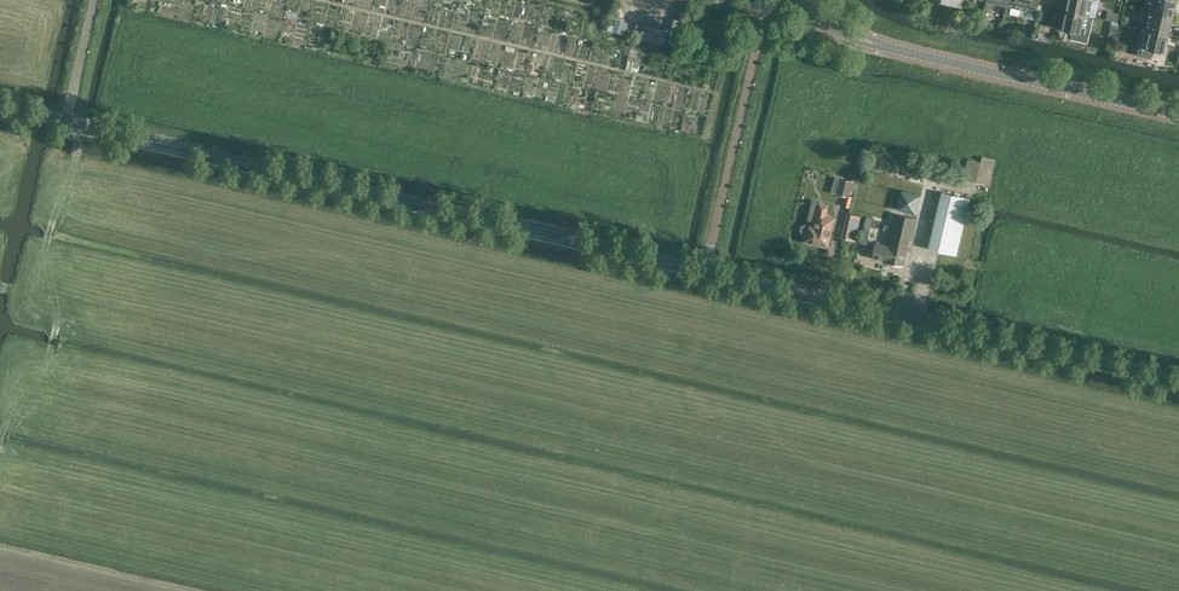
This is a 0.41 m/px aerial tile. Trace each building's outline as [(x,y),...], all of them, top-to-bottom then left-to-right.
[(1007,5),(1006,12),(1035,19),(1037,12),(1040,0),(1009,0),(1007,5)] [(1099,0),(1068,0),(1065,10),(1089,15),(1094,16),(1095,17),(1099,0)] [(1177,0),(1153,0),(1150,11),(1173,16),(1177,0)] [(1094,16),(1089,15),(1065,10),(1061,28),(1073,31),(1071,38),(1088,42),(1094,16)] [(1169,34),(1173,16),(1150,11),(1146,28),(1169,34)] [(609,30),(621,33),(622,29),(619,29),(620,24),(611,21),(609,30)] [(665,43),(667,33),(668,30),(658,27),(642,24),(642,27),(639,37),(665,43)] [(1111,24),(1109,36),(1117,38),(1119,26),(1111,24)] [(1169,34),(1146,28),(1142,28),(1138,46),(1165,52),(1169,34)] [(627,61),(625,69),(637,72),(638,64),(627,61)] [(966,165),(963,177),(990,184),(995,159),(981,158),(978,168),(966,165)] [(839,178),(839,179),(836,193),(850,196),(854,181),(839,178)] [(898,208),(916,213),(921,194),(902,190),(898,208)] [(942,191),(929,248),(957,254),(970,198),(942,191)] [(829,204),(819,202),(814,225),(808,223),(808,225),(804,224),(801,226),(800,229),(802,232),(806,233),(804,241),(828,246),(835,217),(826,215),(829,204)] [(847,213),(842,238),(855,241),(861,216),(847,213)] [(876,242),(875,246),(873,257),(888,260),(887,260),(903,264),(906,250),(909,251),(917,218),(896,213),(888,245),(876,242)] [(867,243),(875,221),(876,218),(870,215),(861,241),(867,243)]
